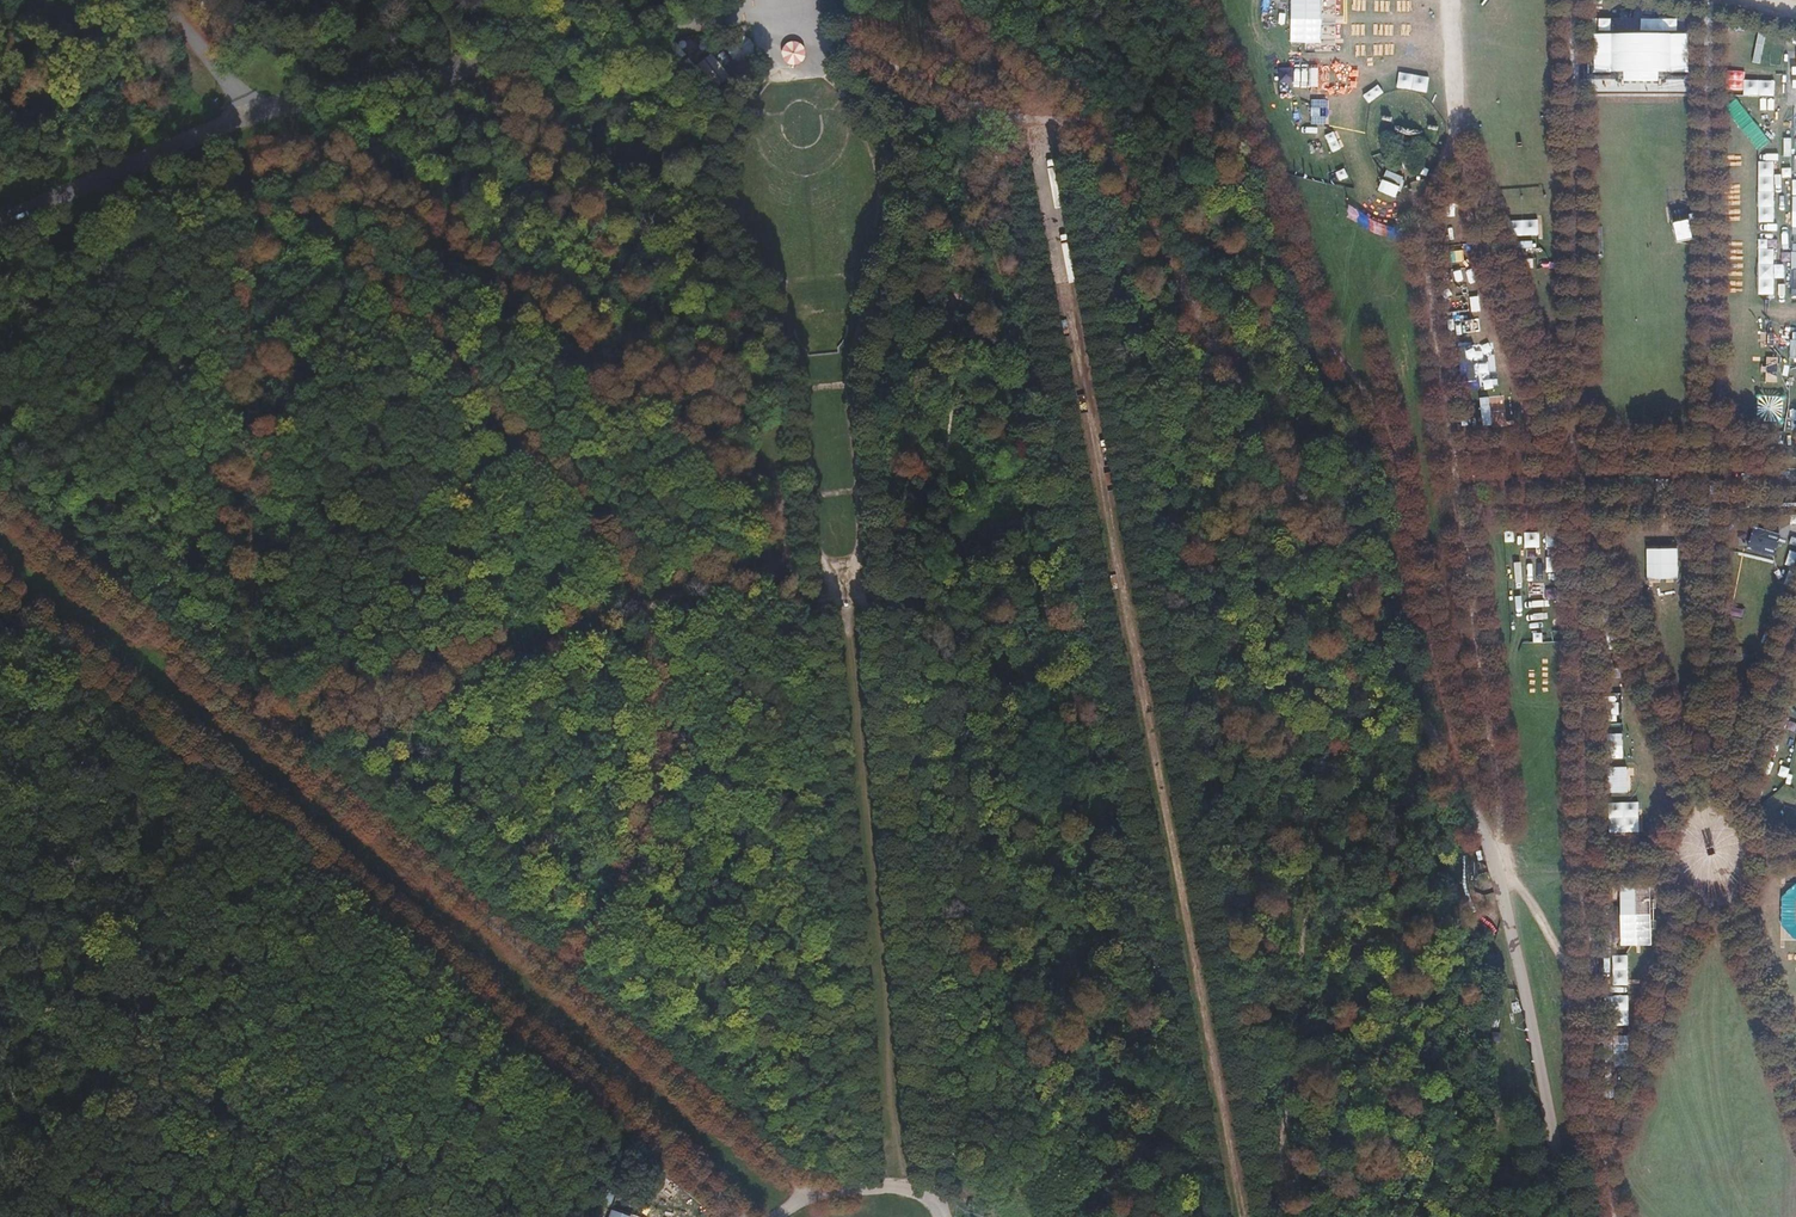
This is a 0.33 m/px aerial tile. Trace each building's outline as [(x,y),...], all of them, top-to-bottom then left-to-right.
[(739,58),(731,27),(701,35),(710,66),(739,58)] [(703,58),(691,67),(671,41),(661,50),(696,96),(719,79),(703,58)] [(1422,129),(1394,124),(1392,131),(1421,136),(1422,129)] [(666,1195),(671,1187),(656,1178),(651,1186),(666,1195)] [(617,1192),(607,1188),(603,1205),(608,1206),(617,1192)] [(604,1216),(639,1216),(608,1206),(604,1216)]
